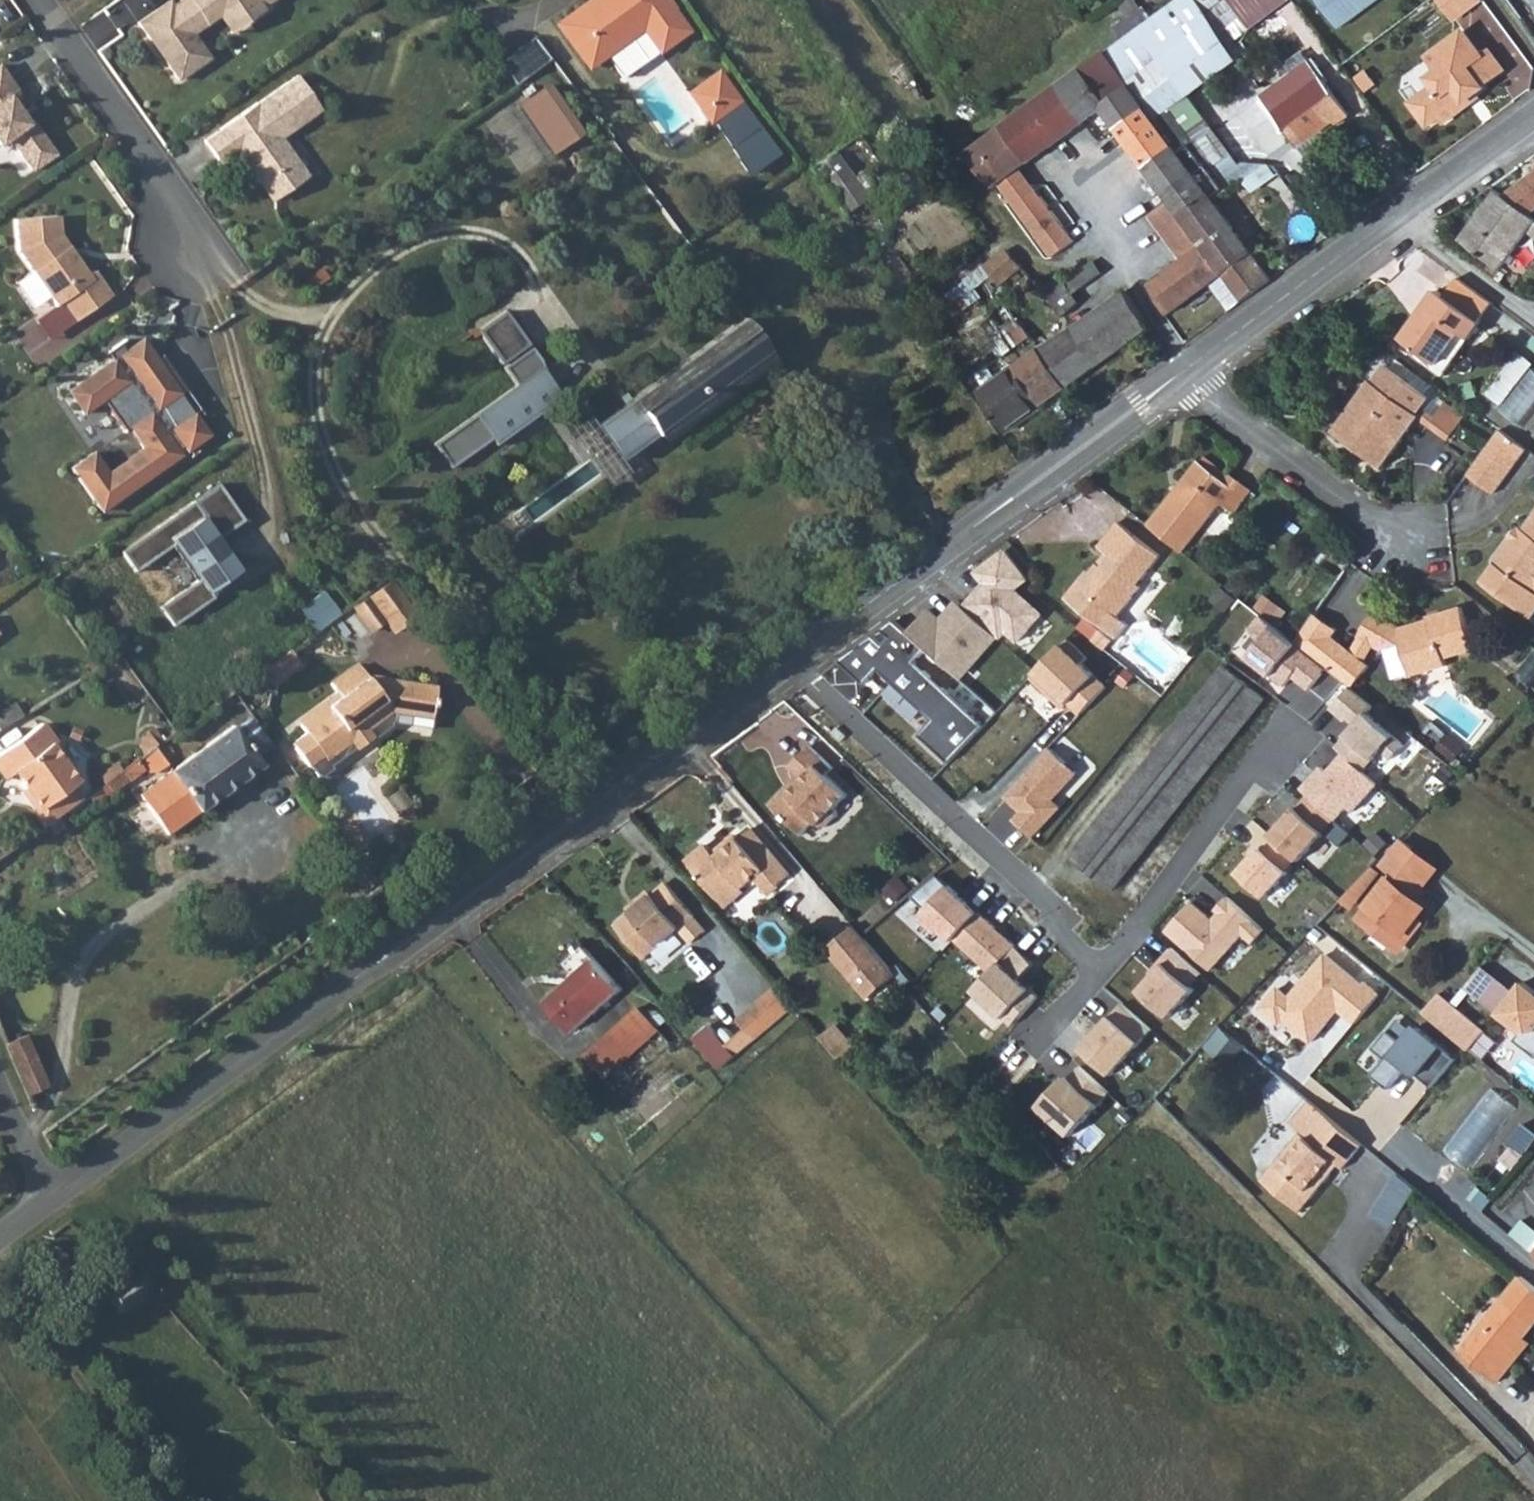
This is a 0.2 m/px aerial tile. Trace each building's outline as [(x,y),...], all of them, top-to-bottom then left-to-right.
[(141,23),(153,41),(156,40),(169,60),(167,61),(180,81),(211,59),(195,35),(209,25),(198,10),(212,0),(186,0),(175,7),(172,2),(141,23)] [(209,25),(221,17),(234,35),(246,27),(229,2),(220,0),(212,0),(198,10),(209,25)] [(229,2),(246,27),(267,13),(264,9),(278,0),(220,0),(229,2)] [(558,26),(586,64),(594,65),(607,56),(608,48),(639,25),(659,53),(687,33),(664,0),(594,0),(558,26)] [(1154,17),(1169,6),(1178,0),(1160,0),(1148,8),(1154,17)] [(1169,6),(1218,74),(1239,59),(1208,17),(1232,0),(1178,0),(1169,6)] [(1264,0),(1244,0),(1254,14),(1267,5),(1264,0)] [(1341,28),(1380,0),(1320,0),(1341,28)] [(1458,20),(1486,0),(1444,0),(1458,20)] [(1218,74),(1169,6),(1154,17),(1121,40),(1105,53),(1133,90),(1149,111),(1176,148),(1194,135),(1173,105),(1186,96),(1218,74)] [(1115,32),(1121,40),(1154,17),(1148,8),(1115,32)] [(1494,52),(1487,57),(1468,32),(1433,57),(1443,71),(1432,79),(1438,87),(1414,104),(1431,127),(1444,118),(1447,123),(1472,105),(1470,102),(1489,89),(1487,87),(1508,72),(1494,52)] [(535,39),(500,65),(515,86),(551,61),(535,39)] [(156,40),(153,41),(167,61),(169,60),(156,40)] [(1133,90),(1105,53),(1081,70),(1109,107),(1133,90)] [(1314,63),(1262,101),(1300,151),(1335,127),(1338,130),(1351,120),(1325,83),(1327,82),(1314,63)] [(0,67),(0,144),(11,137),(34,170),(56,155),(32,121),(28,124),(9,97),(17,91),(0,67)] [(1088,123),(1105,110),(1109,107),(1081,70),(1060,85),(1088,123)] [(717,75),(701,87),(713,104),(702,112),(710,123),(737,103),(717,75)] [(299,76),(205,140),(222,164),(239,152),(242,150),(247,158),(244,160),(258,181),(265,182),(276,199),(306,179),(294,162),(296,156),(283,138),(323,110),(299,76)] [(531,84),(485,116),(526,175),(587,133),(551,81),(536,92),(531,84)] [(1060,85),(1005,124),(1033,162),(1088,123),(1060,85)] [(701,87),(690,95),(702,112),(713,104),(701,87)] [(1105,110),(1121,132),(1149,111),(1133,90),(1109,107),(1105,110)] [(1194,135),(1207,125),(1186,96),(1173,105),(1194,135)] [(1121,132),(1148,168),(1176,148),(1149,111),(1121,132)] [(1021,172),(1033,162),(1005,124),(966,152),(995,190),(1001,186),(1053,261),(1078,242),(1037,184),(1032,187),(1021,172)] [(1207,125),(1194,135),(1235,190),(1247,181),(1207,125)] [(1148,168),(1173,203),(1244,302),(1271,283),(1215,205),(1235,190),(1194,135),(1176,148),(1148,168)] [(242,150),(239,152),(244,160),(247,158),(242,150)] [(310,176),(296,156),(294,162),(306,179),(310,176)] [(1533,213),(1533,173),(1503,195),(1531,215),(1533,213)] [(844,178),(836,195),(857,205),(865,188),(844,178)] [(265,182),(258,181),(273,202),(276,199),(265,182)] [(1531,215),(1503,195),(1497,189),(1461,239),(1499,267),(1527,230),(1533,235),(1533,217),(1531,215)] [(1232,311),(1244,302),(1173,203),(1153,217),(1184,262),(1152,285),(1170,316),(1213,285),(1232,311)] [(77,320),(113,295),(96,271),(90,274),(62,234),(60,216),(16,219),(19,249),(57,305),(64,301),(77,320)] [(985,269),(1002,288),(1026,269),(1010,251),(985,269)] [(1097,260),(1067,281),(1077,294),(1106,273),(1097,260)] [(974,279),(952,296),(965,312),(987,296),(974,279)] [(598,424),(625,460),(769,355),(714,280),(705,288),(732,325),(728,328),(723,320),(707,332),(713,340),(598,424)] [(1499,306),(1465,280),(1453,294),(1444,287),(1402,338),(1416,350),(1413,354),(1442,375),(1499,306)] [(1066,316),(1083,303),(1077,294),(1067,281),(1044,286),(1030,295),(1038,304),(1051,296),(1066,316)] [(1130,292),(1076,329),(1101,366),(1154,328),(1130,292)] [(1023,346),(1034,338),(1026,327),(1012,337),(1023,346)] [(1071,387),(1101,366),(1076,329),(1043,348),(1071,387)] [(144,339),(127,350),(121,342),(108,351),(114,359),(70,390),(85,412),(104,399),(126,431),(131,428),(145,448),(109,473),(94,452),(72,467),(103,510),(182,454),(179,450),(185,446),(174,429),(196,414),(181,393),(187,388),(164,356),(158,360),(144,339)] [(1043,348),(1019,365),(1045,406),(1071,387),(1043,348)] [(496,446),(557,403),(563,398),(532,349),(505,369),(517,387),(500,398),(433,446),(451,469),(492,442),(496,446)] [(1533,417),(1533,362),(1524,353),(1491,393),(1528,423),(1533,417)] [(1008,432),(1045,406),(1019,365),(981,394),(1008,432)] [(1352,412),(1361,418),(1346,440),(1388,469),(1425,416),(1420,413),(1432,396),(1390,368),(1379,384),(1374,381),(1352,412)] [(505,369),(488,381),(500,398),(517,387),(505,369)] [(625,460),(598,424),(589,411),(571,424),(616,486),(634,473),(625,460)] [(1352,412),(1337,433),(1346,440),(1361,418),(1352,412)] [(196,414),(174,429),(185,446),(188,450),(210,435),(196,414)] [(1496,494),(1528,447),(1501,428),(1469,475),(1496,494)] [(1203,462),(1150,526),(1185,554),(1223,505),(1237,516),(1258,490),(1244,479),(1236,489),(1224,480),(1203,462)] [(1236,489),(1244,479),(1232,471),(1224,480),(1236,489)] [(244,519),(219,482),(123,550),(136,569),(176,542),(200,577),(161,605),(174,624),(215,596),(208,586),(236,567),(201,517),(204,515),(219,537),(244,519)] [(1480,579),(1520,607),(1533,590),(1523,583),(1533,569),(1533,512),(1513,539),(1510,536),(1492,557),(1496,561),(1480,579)] [(1070,599),(1087,614),(1123,641),(1134,628),(1124,622),(1149,591),(1141,584),(1163,555),(1122,521),(1103,545),(1116,555),(1109,564),(1106,562),(1096,574),(1093,570),(1074,593),(1070,599)] [(963,607),(994,634),(999,638),(1005,631),(1017,641),(1040,615),(1028,605),(1014,588),(1027,578),(1003,549),(975,572),(987,587),(982,593),(978,589),(963,607)] [(1533,590),(1533,569),(1523,583),(1533,590)] [(325,590),(341,613),(366,594),(350,573),(325,590)] [(385,619),(410,600),(392,576),(366,594),(385,619)] [(341,613),(325,590),(302,607),(318,630),(341,613)] [(1520,607),(1531,615),(1533,612),(1533,590),(1520,607)] [(908,632),(927,649),(951,670),(962,657),(968,664),(994,634),(963,607),(959,603),(943,622),(929,609),(908,632)] [(1445,656),(1471,648),(1459,607),(1425,617),(1429,625),(1398,633),(1395,624),(1371,612),(1356,639),(1359,640),(1372,646),(1380,649),(1401,644),(1410,676),(1447,665),(1445,656)] [(1350,686),(1352,688),(1368,668),(1363,664),(1352,654),(1331,638),(1336,631),(1315,613),(1295,642),(1327,667),(1350,686)] [(1309,689),(1327,667),(1295,642),(1261,615),(1249,629),(1262,639),(1249,655),(1285,685),(1293,675),(1309,689)] [(927,649),(908,632),(894,620),(873,635),(880,644),(871,650),(865,641),(832,665),(866,683),(880,668),(935,720),(921,735),(949,763),(985,725),(916,660),(927,649)] [(1067,639),(1031,677),(1065,708),(1069,703),(1081,713),(1106,685),(1082,663),(1086,657),(1067,639)] [(1359,640),(1352,654),(1363,664),(1372,646),(1359,640)] [(304,662),(293,647),(269,665),(279,680),(304,662)] [(1068,861),(1109,891),(1256,695),(1212,663),(1068,861)] [(295,744),(311,767),(312,766),(322,777),(334,769),(331,766),(359,746),(356,742),(346,728),(358,719),(368,733),(372,738),(374,736),(376,738),(394,725),(392,723),(395,721),(396,714),(436,718),(440,686),(392,679),(391,690),(379,688),(362,664),(334,685),(343,698),(351,709),(339,717),(331,707),(304,727),(309,734),(295,744)] [(274,684),(279,680),(269,665),(263,669),(274,684)] [(1344,752),(1364,770),(1382,749),(1392,758),(1405,744),(1374,717),(1380,710),(1352,688),(1350,686),(1331,707),(1345,720),(1348,717),(1356,724),(1337,746),(1344,752)] [(17,702),(25,714),(37,707),(28,695),(17,702)] [(339,717),(351,709),(343,698),(331,707),(339,717)] [(2,728),(25,714),(17,702),(0,712),(0,725),(2,728)] [(435,727),(436,718),(396,714),(395,721),(395,722),(435,727)] [(358,719),(346,728),(356,742),(359,746),(360,747),(372,738),(368,733),(358,719)] [(9,773),(14,770),(40,806),(34,811),(45,826),(80,801),(70,787),(77,781),(50,744),(53,741),(41,723),(0,752),(0,759),(9,773)] [(169,831),(204,813),(267,769),(236,725),(212,742),(207,735),(191,746),(196,753),(142,793),(169,831)] [(801,832),(814,819),(820,824),(828,824),(840,811),(839,803),(847,793),(825,772),(833,764),(808,743),(787,764),(802,777),(790,789),(785,784),(767,801),(801,832)] [(169,765),(157,746),(124,769),(132,780),(145,770),(151,773),(169,765)] [(1050,747),(1005,795),(1023,811),(1027,807),(1031,811),(1019,824),(1037,840),(1064,810),(1050,798),(1076,770),(1050,747)] [(1308,794),(1336,818),(1348,805),(1353,810),(1378,783),(1364,770),(1344,752),(1328,771),(1322,765),(1302,788),(1308,794)] [(9,773),(0,759),(0,771),(4,777),(9,773)] [(1274,836),(1297,856),(1300,859),(1325,831),(1340,844),(1351,832),(1336,818),(1308,794),(1297,806),(1272,834),(1274,836)] [(32,812),(43,828),(45,826),(34,811),(32,812)] [(717,896),(734,881),(738,886),(751,875),(767,893),(791,874),(750,828),(738,839),(733,834),(712,853),(705,845),(686,860),(717,896)] [(1408,834),(1393,851),(1404,860),(1419,843),(1408,834)] [(1297,856),(1274,836),(1263,848),(1261,846),(1239,871),(1266,896),(1289,871),(1286,869),(1297,856)] [(1389,856),(1402,866),(1424,884),(1442,862),(1419,843),(1404,860),(1393,851),(1389,856)] [(1365,912),(1398,939),(1408,927),(1413,931),(1424,918),(1419,914),(1429,902),(1417,893),(1424,884),(1402,866),(1365,912)] [(956,937),(981,910),(940,869),(913,891),(932,909),(923,918),(937,932),(942,927),(954,939),(956,937)] [(687,936),(701,926),(687,909),(688,909),(663,880),(650,891),(646,887),(630,899),(635,904),(611,925),(639,954),(675,922),(687,936)] [(734,881),(717,896),(725,905),(743,891),(738,886),(734,881)] [(1168,929),(1212,968),(1244,932),(1254,941),(1266,928),(1228,895),(1217,907),(1221,911),(1214,918),(1193,900),(1168,929)] [(981,910),(956,937),(992,970),(1018,943),(981,909),(981,910)] [(855,920),(840,934),(884,982),(898,969),(855,920)] [(1408,927),(1398,939),(1403,943),(1413,931),(1408,927)] [(1018,943),(992,970),(976,988),(1015,1022),(1041,993),(1022,976),(1037,960),(1018,943)] [(1154,973),(1141,988),(1171,1015),(1196,986),(1192,983),(1203,971),(1173,945),(1162,958),(1151,970),(1154,973)] [(8,965),(0,946),(0,969),(8,965)] [(622,992),(594,961),(546,1001),(572,1034),(622,992)] [(1502,1012),(1525,1031),(1517,1039),(1533,1054),(1533,985),(1529,981),(1502,1012)] [(749,1004),(767,1024),(792,1003),(774,983),(749,1004)] [(1443,987),(1425,1006),(1473,1047),(1490,1027),(1443,987)] [(1084,1045),(1113,1071),(1153,1027),(1124,1000),(1084,1045)] [(767,1024),(749,1004),(738,1014),(756,1034),(767,1024)] [(654,1031),(636,1012),(591,1049),(607,1069),(654,1031)] [(833,1022),(820,1034),(843,1060),(856,1049),(833,1022)] [(1388,1033),(1376,1047),(1389,1057),(1375,1074),(1391,1087),(1410,1065),(1435,1086),(1455,1062),(1417,1029),(1403,1046),(1388,1033)] [(29,1035),(5,1044),(27,1097),(50,1087),(43,1069),(29,1035)] [(1040,1103),(1073,1132),(1111,1089),(1081,1063),(1071,1074),(1068,1072),(1040,1103)] [(1474,1168),(1508,1125),(1484,1106),(1450,1149),(1474,1168)] [(1365,1146),(1328,1115),(1309,1138),(1303,1133),(1264,1180),(1303,1212),(1333,1175),(1330,1173),(1339,1163),(1346,1169),(1365,1146)] [(1508,1367),(1529,1341),(1533,1335),(1533,1285),(1526,1279),(1465,1354),(1503,1385),(1513,1372),(1508,1367)] [(1513,1372),(1533,1347),(1533,1345),(1529,1341),(1508,1367),(1513,1372)]
